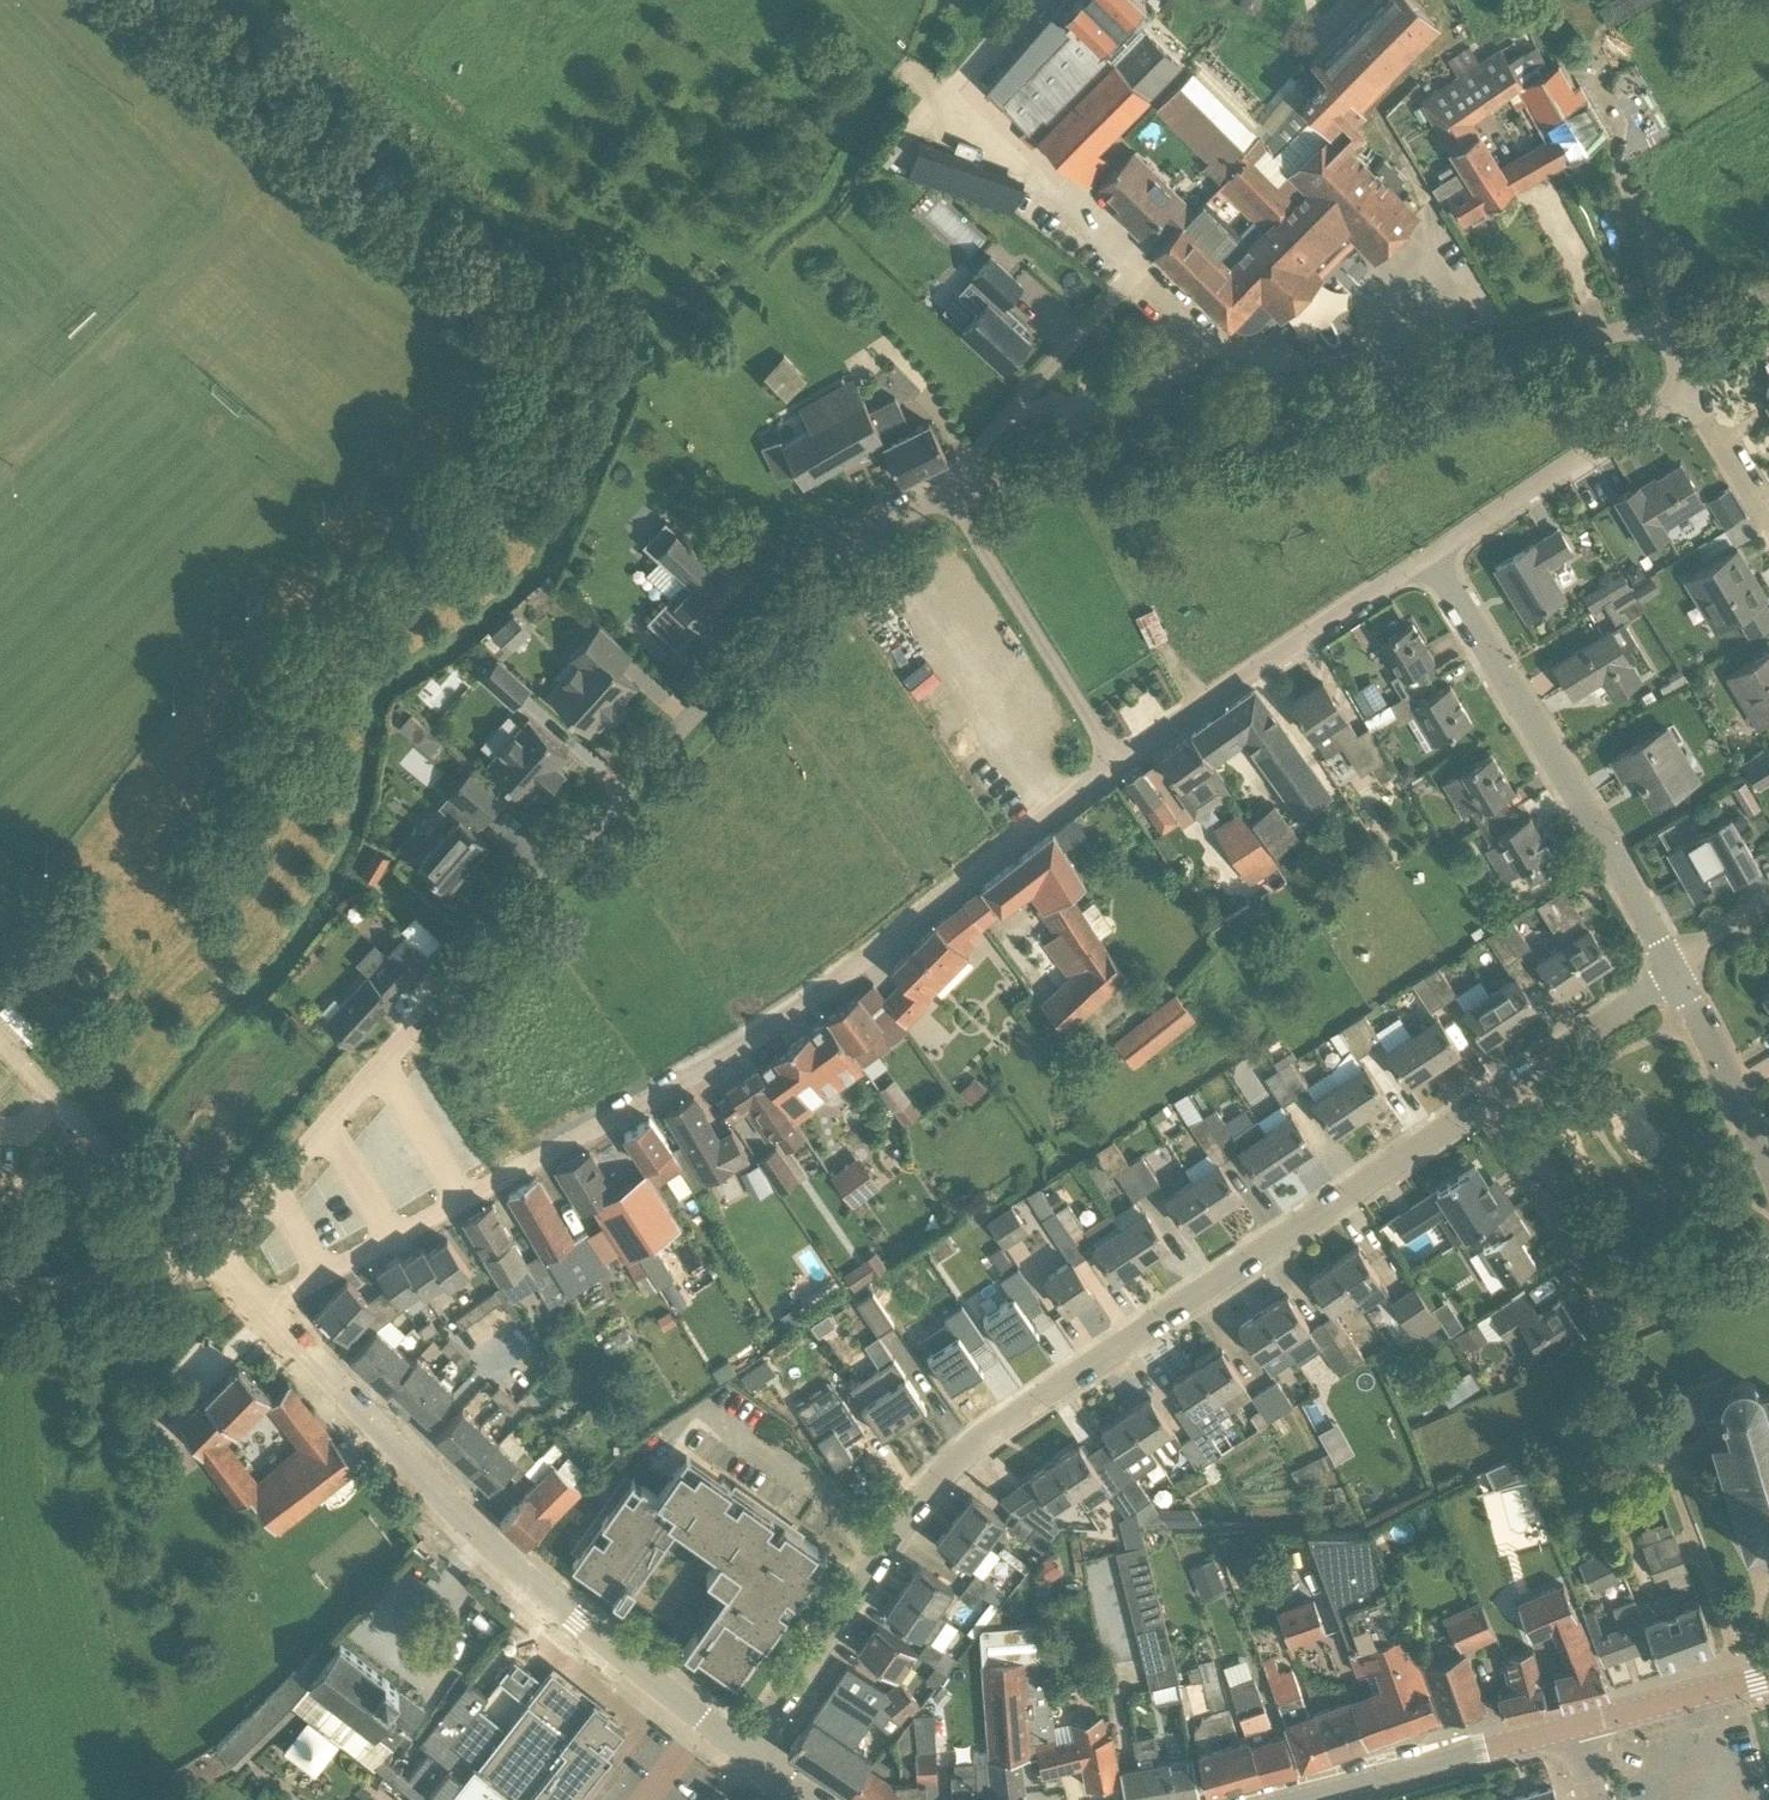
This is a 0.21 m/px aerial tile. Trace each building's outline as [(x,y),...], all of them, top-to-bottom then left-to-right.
[(1073,171),(1096,148),(1169,75),(1170,56),(1146,31),(1134,42),(1117,25),(1141,0),(1063,0),(1057,6),(987,87),(1028,129),(1029,128),(1038,137),(1073,171)] [(1250,156),(1226,180),(1202,204),(1194,212),(1172,234),(1154,252),(1230,327),(1234,323),(1237,327),(1240,329),(1242,329),(1245,330),(1249,330),(1250,329),(1252,329),(1255,328),(1258,326),(1259,325),(1275,310),(1281,316),(1321,275),(1315,269),(1352,233),(1375,256),(1418,214),(1393,189),(1402,181),(1401,181),(1404,178),(1384,159),(1373,169),(1357,153),(1368,142),(1358,132),(1362,128),(1354,120),(1364,110),(1356,101),(1436,21),(1415,0),(1375,0),(1313,61),(1328,77),(1315,91),(1311,88),(1273,133),(1250,156)] [(1486,205),(1551,168),(1562,161),(1548,137),(1505,162),(1477,118),(1510,96),(1518,111),(1529,104),(1533,102),(1523,84),(1500,49),(1481,61),(1471,47),(1448,61),(1458,76),(1419,101),(1469,183),(1448,196),(1464,223),(1488,208),(1486,205)] [(1561,65),(1523,84),(1533,102),(1529,104),(1548,137),(1562,161),(1567,159),(1569,163),(1573,164),(1582,159),(1583,154),(1581,151),(1608,135),(1577,84),(1572,85),(1561,65)] [(1226,180),(1250,156),(1179,85),(1155,109),(1226,180)] [(920,142),(908,176),(1012,213),(1023,185),(981,170),(983,164),(920,142)] [(1109,160),(1096,148),(1073,171),(1085,184),(1109,160)] [(1158,221),(1172,234),(1194,212),(1135,153),(1118,169),(1116,168),(1098,186),(1127,214),(1121,220),(1138,237),(1155,221),(1157,222),(1158,221)] [(958,302),(973,316),(961,329),(1003,366),(1028,338),(1012,324),(1018,317),(1003,303),(1020,284),(988,257),(971,277),(976,281),(958,302)] [(783,396),(805,376),(785,353),(762,373),(783,396)] [(811,429),(783,444),(796,469),(803,484),(882,439),(883,439),(869,410),(864,400),(844,409),(835,390),(800,410),(811,429)] [(895,397),(869,410),(883,439),(882,439),(902,481),(947,458),(929,422),(912,430),(895,397)] [(779,477),(796,469),(783,444),(780,439),(764,447),(779,477)] [(1665,526),(1702,503),(1680,466),(1640,490),(1638,487),(1616,500),(1645,548),(1669,533),(1665,526)] [(666,521),(643,546),(659,561),(663,558),(686,580),(647,622),(677,650),(750,571),(726,548),(711,564),(666,521)] [(1566,595),(1550,568),(1573,554),(1559,530),(1544,539),(1544,540),(1534,546),(1533,545),(1496,568),(1508,587),(1510,586),(1529,616),(1526,618),(1527,619),(1566,595)] [(1686,581),(1715,629),(1738,616),(1751,636),(1768,625),(1768,611),(1763,602),(1767,599),(1738,550),(1686,581)] [(1625,571),(1633,583),(1645,575),(1640,567),(1633,566),(1625,571)] [(1622,573),(1603,585),(1611,599),(1631,587),(1622,573)] [(1611,599),(1603,585),(1584,597),(1591,610),(1592,610),(1603,604),(1611,599)] [(1611,599),(1620,613),(1624,610),(1639,601),(1632,590),(1631,589),(1631,587),(1611,599)] [(1151,645),(1167,638),(1153,609),(1137,616),(1151,645)] [(513,614),(492,633),(510,653),(531,633),(513,614)] [(1390,679),(1401,697),(1429,680),(1422,667),(1434,660),(1412,623),(1402,629),(1396,619),(1379,628),(1386,639),(1380,642),(1399,674),(1390,679)] [(600,624),(571,657),(578,663),(587,671),(574,686),(565,678),(549,696),(592,735),(607,718),(610,721),(624,706),(621,702),(636,686),(618,670),(633,654),(600,624)] [(1612,696),(1642,678),(1612,630),(1554,664),(1573,696),(1602,678),(1612,696)] [(1726,679),(1755,728),(1768,720),(1768,653),(1726,679)] [(498,660),(483,676),(514,706),(530,689),(498,660)] [(1688,682),(1683,674),(1671,681),(1661,687),(1666,695),(1688,682)] [(1374,680),(1352,693),(1366,716),(1388,702),(1374,680)] [(1449,685),(1437,692),(1429,680),(1401,697),(1390,704),(1401,723),(1412,717),(1430,748),(1472,722),(1449,685)] [(1325,757),(1341,747),(1355,738),(1357,736),(1357,735),(1346,719),(1348,718),(1324,681),(1289,704),(1312,741),(1314,739),(1325,757)] [(1257,689),(1222,713),(1243,742),(1298,818),(1333,794),(1257,689)] [(399,724),(430,752),(440,740),(410,712),(399,724)] [(569,754),(529,718),(487,765),(527,800),(538,788),(545,794),(564,773),(557,766),(569,754)] [(1192,734),(1214,763),(1228,753),(1207,724),(1192,734)] [(1369,726),(1357,735),(1357,736),(1355,738),(1374,767),(1386,758),(1388,758),(1372,730),(1369,726)] [(1653,804),(1699,776),(1670,726),(1613,759),(1623,778),(1635,771),(1643,783),(1641,784),(1653,804)] [(1223,777),(1214,763),(1192,734),(1158,758),(1179,788),(1174,791),(1194,819),(1202,813),(1201,811),(1229,792),(1220,779),(1223,777)] [(1470,810),(1481,828),(1510,811),(1502,797),(1514,790),(1492,753),(1442,783),(1462,815),(1470,810)] [(1395,774),(1396,774),(1396,773),(1391,764),(1386,758),(1374,767),(1371,769),(1381,783),(1381,784),(1395,774)] [(1768,782),(1768,774),(1759,758),(1745,767),(1758,788),(1768,782)] [(1397,771),(1405,783),(1417,776),(1409,764),(1397,771)] [(460,818),(420,864),(447,889),(463,870),(464,871),(472,861),(488,843),(475,831),(481,824),(503,798),(471,770),(448,795),(466,810),(459,818),(460,818)] [(1160,799),(1140,770),(1125,781),(1145,810),(1145,809),(1157,826),(1172,816),(1160,799)] [(1747,815),(1761,806),(1745,781),(1732,789),(1747,815)] [(1274,854),(1298,838),(1274,804),(1250,820),(1274,854)] [(1279,867),(1241,810),(1212,829),(1249,884),(1279,867)] [(1530,815),(1518,823),(1510,811),(1481,828),(1491,845),(1485,849),(1504,881),(1522,869),(1530,883),(1550,871),(1541,857),(1552,850),(1530,815)] [(1066,1031),(1125,977),(1069,893),(1085,883),(1066,852),(1089,836),(1074,815),(982,887),(983,888),(965,902),(983,927),(1030,889),(1061,933),(1047,943),(1072,977),(1042,1004),(1066,1031)] [(1734,882),(1759,867),(1731,817),(1668,852),(1694,898),(1706,891),(1707,892),(1713,889),(1706,876),(1725,866),(1734,882)] [(375,883),(390,858),(377,850),(362,875),(375,883)] [(1537,904),(1563,944),(1584,976),(1610,959),(1588,927),(1578,933),(1562,909),(1572,902),(1563,888),(1537,904)] [(1202,917),(1209,928),(1225,919),(1218,908),(1202,917)] [(884,999),(890,1006),(905,1027),(923,1009),(920,1006),(968,957),(966,954),(976,943),(952,912),(936,925),(935,925),(891,970),(903,982),(884,999)] [(1500,928),(1517,956),(1530,947),(1513,920),(1500,928)] [(1500,928),(1486,936),(1504,965),(1517,956),(1500,928)] [(370,976),(326,1023),(350,1046),(380,1015),(378,1013),(386,1004),(388,1006),(394,999),(392,998),(411,978),(413,979),(431,960),(407,937),(388,956),(395,962),(376,982),(370,976)] [(1563,944),(1537,961),(1544,972),(1559,994),(1584,976),(1563,944)] [(1456,995),(1438,967),(1437,967),(1425,975),(1444,1003),(1456,995)] [(1538,1009),(1522,986),(1514,974),(1488,992),(1511,1027),(1538,1009)] [(1430,1012),(1444,1003),(1425,975),(1411,984),(1430,1012)] [(1462,1009),(1485,1044),(1511,1027),(1488,992),(1462,1009)] [(1175,994),(1114,1042),(1133,1068),(1195,1020),(1175,994)] [(905,1027),(890,1006),(873,1019),(857,996),(842,1007),(826,1019),(827,1020),(860,1065),(891,1042),(890,1040),(906,1028),(905,1027)] [(1371,1009),(1351,1023),(1369,1050),(1381,1042),(1368,1021),(1376,1016),(1371,1009)] [(1436,1015),(1409,1032),(1433,1067),(1459,1050),(1436,1015)] [(862,1068),(860,1065),(827,1020),(808,1033),(808,1032),(774,1056),(775,1058),(759,1069),(795,1120),(813,1107),(794,1081),(806,1072),(824,1096),(862,1068)] [(1350,1063),(1369,1050),(1351,1023),(1338,1030),(1330,1036),(1337,1049),(1339,1047),(1350,1063)] [(1384,1049),(1407,1084),(1433,1067),(1409,1032),(1384,1049)] [(1308,1089),(1290,1061),(1277,1070),(1295,1097),(1308,1089)] [(1363,1064),(1337,1081),(1360,1116),(1385,1099),(1363,1064)] [(755,1070),(727,1089),(729,1092),(716,1100),(732,1123),(754,1107),(773,1136),(785,1152),(804,1139),(759,1069),(758,1068),(755,1069),(755,1070)] [(1281,1106),(1295,1097),(1277,1070),(1263,1078),(1281,1106)] [(961,1094),(971,1104),(986,1088),(976,1078),(961,1094)] [(905,1123),(921,1112),(897,1080),(882,1091),(905,1123)] [(1334,1133),(1360,1116),(1337,1081),(1311,1098),(1334,1133)] [(1184,1094),(1176,1100),(1190,1120),(1199,1113),(1184,1094)] [(687,1148),(707,1181),(708,1182),(734,1167),(734,1169),(748,1160),(731,1130),(716,1138),(693,1097),(665,1113),(687,1148)] [(1244,1106),(1223,1121),(1232,1133),(1252,1118),(1244,1106)] [(1256,1119),(1232,1135),(1215,1108),(1202,1117),(1229,1158),(1240,1150),(1261,1182),(1287,1164),(1264,1130),(1256,1119)] [(1156,1125),(1168,1117),(1167,1116),(1163,1109),(1151,1116),(1156,1125)] [(1289,1113),(1264,1130),(1287,1164),(1312,1147),(1289,1113)] [(1209,1155),(1190,1167),(1185,1171),(1190,1179),(1212,1212),(1239,1195),(1219,1165),(1229,1158),(1202,1117),(1189,1125),(1209,1155)] [(692,1190),(707,1181),(687,1148),(674,1155),(649,1119),(625,1135),(648,1170),(646,1171),(668,1206),(679,1199),(667,1179),(680,1170),(692,1190)] [(1136,1199),(1146,1193),(1128,1165),(1113,1140),(1093,1153),(1109,1178),(1116,1173),(1134,1201),(1136,1199)] [(775,1147),(757,1159),(780,1192),(798,1179),(775,1147)] [(668,1206),(646,1171),(613,1192),(589,1152),(556,1170),(582,1213),(593,1207),(627,1261),(681,1227),(668,1206)] [(1146,1193),(1160,1184),(1142,1156),(1128,1165),(1146,1193)] [(878,1184),(859,1157),(831,1176),(851,1203),(878,1184)] [(1475,1166),(1434,1192),(1435,1193),(1448,1214),(1438,1220),(1454,1244),(1480,1227),(1512,1207),(1502,1192),(1494,1197),(1475,1166)] [(1165,1196),(1187,1229),(1212,1212),(1190,1179),(1165,1196)] [(545,1258),(567,1295),(568,1297),(611,1271),(587,1231),(571,1242),(535,1180),(509,1195),(545,1258)] [(1055,1211),(1066,1203),(1058,1191),(1047,1198),(1055,1211)] [(1404,1242),(1438,1220),(1448,1214),(1435,1193),(1391,1220),(1404,1242)] [(1141,1212),(1134,1201),(1110,1217),(1111,1219),(1140,1261),(1166,1244),(1143,1210),(1141,1212)] [(1114,1278),(1140,1261),(1111,1219),(1088,1235),(1067,1203),(1054,1211),(1076,1244),(1085,1258),(1096,1250),(1114,1278)] [(524,1260),(491,1205),(491,1204),(463,1221),(499,1281),(513,1298),(522,1293),(533,1310),(543,1306),(555,1299),(553,1296),(562,1290),(538,1251),(524,1260)] [(1503,1282),(1534,1262),(1520,1240),(1530,1234),(1513,1207),(1512,1207),(1480,1227),(1490,1242),(1481,1248),(1503,1282)] [(1030,1234),(1013,1208),(988,1224),(1006,1251),(1030,1234)] [(1054,1211),(1041,1220),(1063,1252),(1076,1244),(1054,1211)] [(947,1236),(929,1248),(937,1260),(955,1248),(947,1236)] [(449,1288),(471,1273),(448,1240),(428,1254),(437,1267),(434,1269),(445,1282),(449,1288)] [(1358,1246),(1332,1264),(1354,1297),(1363,1309),(1388,1292),(1358,1246)] [(991,1254),(1002,1269),(1012,1262),(1002,1247),(991,1254)] [(425,1297),(426,1296),(445,1282),(434,1269),(437,1267),(428,1254),(424,1248),(404,1262),(413,1275),(410,1277),(420,1290),(425,1297)] [(862,1264),(844,1276),(854,1291),(887,1268),(876,1251),(861,1262),(862,1264)] [(402,1304),(420,1290),(410,1277),(413,1275),(404,1262),(399,1256),(377,1272),(388,1287),(401,1305),(402,1304)] [(625,1264),(634,1278),(635,1279),(638,1284),(651,1276),(648,1271),(638,1256),(625,1264)] [(1093,1293),(1074,1265),(1069,1259),(1043,1277),(1066,1311),(1093,1293)] [(1354,1297),(1332,1264),(1308,1280),(1330,1313),(1354,1297)] [(1010,1357),(1041,1336),(1028,1316),(1044,1306),(1023,1273),(1004,1285),(1016,1303),(987,1322),(1010,1357)] [(675,1276),(657,1287),(658,1288),(670,1308),(688,1296),(675,1276)] [(360,1326),(370,1334),(377,1327),(378,1328),(380,1325),(405,1308),(402,1304),(401,1305),(388,1287),(368,1301),(347,1281),(318,1313),(346,1340),(360,1326)] [(1411,1326),(1418,1337),(1439,1325),(1415,1287),(1393,1302),(1410,1327),(1411,1326)] [(480,1301),(487,1310),(500,1301),(493,1291),(480,1301)] [(1543,1357),(1581,1332),(1560,1300),(1537,1315),(1522,1291),(1489,1313),(1522,1365),(1540,1353),(1543,1357)] [(894,1325),(873,1293),(857,1304),(878,1336),(894,1325)] [(1287,1295),(1262,1311),(1284,1344),(1298,1365),(1321,1349),(1339,1375),(1351,1367),(1321,1323),(1311,1331),(1287,1295)] [(487,1310),(480,1301),(468,1310),(475,1320),(487,1310)] [(1689,1313),(1688,1308),(1686,1303),(1668,1311),(1672,1320),(1689,1313)] [(790,1331),(806,1320),(796,1306),(780,1316),(790,1331)] [(954,1393),(986,1372),(973,1352),(989,1342),(967,1308),(949,1320),(961,1339),(931,1358),(954,1393)] [(475,1320),(468,1310),(455,1319),(462,1329),(475,1320)] [(669,1311),(657,1318),(664,1330),(676,1322),(669,1311)] [(1284,1344),(1262,1311),(1237,1327),(1259,1360),(1284,1344)] [(1454,1312),(1441,1321),(1450,1335),(1463,1326),(1454,1312)] [(829,1314),(811,1326),(819,1337),(837,1325),(829,1314)] [(1334,1315),(1321,1323),(1351,1367),(1364,1359),(1334,1315)] [(425,1339),(426,1338),(437,1330),(430,1320),(418,1329),(425,1339)] [(1468,1347),(1485,1336),(1476,1322),(1459,1333),(1468,1347)] [(395,1344),(378,1328),(377,1327),(370,1334),(349,1356),(368,1374),(395,1344)] [(451,1357),(459,1348),(448,1338),(440,1347),(451,1357)] [(412,1360),(395,1344),(368,1374),(386,1392),(391,1387),(403,1376),(400,1373),(412,1360)] [(459,1348),(451,1357),(461,1367),(469,1358),(459,1348)] [(1221,1350),(1196,1367),(1218,1399),(1242,1383),(1221,1350)] [(437,1374),(419,1356),(417,1355),(412,1360),(400,1373),(403,1376),(391,1387),(409,1404),(437,1374)] [(926,1407),(894,1359),(850,1388),(882,1436),(926,1407)] [(720,1383),(728,1378),(737,1372),(729,1360),(712,1372),(720,1383)] [(1718,1460),(1745,1552),(1764,1546),(1766,1551),(1768,1550),(1768,1372),(1768,1371),(1767,1370),(1765,1368),(1762,1366),(1759,1364),(1757,1363),(1753,1362),(1749,1362),(1747,1363),(1745,1363),(1741,1364),(1737,1366),(1736,1367),(1733,1370),(1730,1373),(1729,1375),(1728,1379),(1725,1369),(1676,1383),(1687,1421),(1699,1418),(1705,1440),(1711,1438),(1718,1460)] [(205,1398),(178,1427),(238,1507),(251,1496),(276,1529),(359,1466),(328,1431),(288,1381),(265,1404),(297,1443),(255,1481),(223,1441),(269,1393),(238,1364),(205,1398)] [(1208,1462),(1221,1453),(1210,1436),(1225,1426),(1219,1418),(1227,1413),(1218,1399),(1196,1367),(1173,1383),(1204,1428),(1191,1437),(1208,1462)] [(761,1383),(752,1370),(743,1376),(751,1389),(761,1383)] [(455,1391),(437,1374),(409,1404),(427,1420),(455,1391)] [(1276,1380),(1263,1389),(1280,1414),(1293,1406),(1276,1380)] [(501,1404),(509,1396),(499,1386),(490,1394),(501,1404)] [(571,1387),(562,1397),(572,1405),(580,1395),(571,1387)] [(1250,1397),(1267,1423),(1280,1414),(1263,1389),(1250,1397)] [(851,1449),(843,1438),(862,1425),(840,1393),(804,1417),(834,1461),(851,1449)] [(509,1396),(501,1404),(511,1414),(520,1406),(509,1396)] [(1151,1397),(1124,1414),(1147,1447),(1156,1461),(1158,1460),(1159,1461),(1180,1447),(1183,1445),(1181,1443),(1173,1430),(1151,1397)] [(463,1408),(434,1437),(453,1455),(481,1425),(463,1408)] [(1147,1447),(1124,1414),(1102,1430),(1116,1452),(1104,1461),(1137,1510),(1150,1501),(1134,1476),(1156,1461),(1147,1447)] [(1338,1423),(1319,1433),(1336,1463),(1355,1452),(1338,1423)] [(499,1442),(481,1425),(453,1455),(471,1472),(499,1442)] [(509,1432),(499,1442),(471,1472),(489,1489),(516,1462),(525,1471),(535,1460),(525,1451),(527,1449),(509,1432)] [(1196,1470),(1208,1462),(1191,1437),(1181,1443),(1183,1445),(1180,1447),(1196,1470)] [(1125,1517),(1137,1510),(1104,1461),(1094,1468),(1079,1445),(1053,1462),(1075,1495),(1085,1510),(1109,1494),(1125,1517)] [(1323,1453),(1292,1472),(1299,1483),(1330,1464),(1323,1453)] [(644,1485),(643,1488),(635,1482),(637,1480),(635,1479),(573,1566),(614,1595),(614,1596),(624,1603),(679,1526),(721,1556),(708,1574),(728,1588),(686,1647),(737,1684),(829,1555),(827,1554),(826,1557),(818,1552),(820,1549),(786,1525),(774,1543),(763,1535),(779,1512),(737,1482),(733,1488),(689,1456),(660,1496),(644,1485)] [(1523,1474),(1515,1457),(1484,1471),(1492,1488),(1523,1474)] [(1053,1462),(1030,1478),(999,1499),(1020,1515),(1051,1539),(1059,1528),(1052,1511),(1075,1495),(1053,1462)] [(525,1545),(579,1487),(555,1466),(499,1521),(525,1545)] [(971,1495),(954,1518),(988,1545),(1006,1522),(971,1495)] [(1137,1510),(1140,1525),(1155,1526),(1168,1526),(1156,1509),(1154,1506),(1150,1501),(1137,1510)] [(1156,1509),(1168,1526),(1203,1525),(1192,1509),(1170,1509),(1156,1509)] [(1125,1517),(1120,1520),(1127,1550),(1145,1546),(1140,1525),(1137,1510),(1125,1517)] [(1041,1552),(1051,1539),(1020,1515),(1010,1527),(1041,1552)] [(988,1545),(954,1518),(936,1543),(969,1569),(988,1545)] [(1380,1684),(1349,1696),(1365,1741),(1437,1715),(1429,1693),(1404,1630),(1368,1532),(1357,1532),(1305,1532),(1329,1594),(1349,1649),(1351,1655),(1349,1657),(1357,1678),(1376,1670),(1380,1684)] [(1678,1547),(1672,1533),(1642,1545),(1654,1578),(1666,1574),(1671,1588),(1690,1581),(1684,1565),(1679,1568),(1672,1550),(1678,1547)] [(1219,1537),(1230,1568),(1250,1561),(1240,1535),(1219,1537)] [(1372,1543),(1375,1553),(1389,1548),(1386,1538),(1372,1543)] [(1115,1553),(1119,1568),(1148,1560),(1145,1546),(1127,1550),(1115,1553)] [(1591,1592),(1620,1578),(1607,1550),(1578,1563),(1591,1592)] [(1038,1566),(1046,1578),(1048,1582),(1050,1580),(1061,1573),(1051,1557),(1038,1566)] [(1215,1559),(1190,1568),(1199,1591),(1223,1582),(1215,1559)] [(1148,1560),(1119,1568),(1123,1583),(1152,1576),(1148,1560)] [(918,1565),(901,1589),(937,1613),(953,1589),(918,1565)] [(968,1584),(983,1595),(992,1584),(977,1571),(968,1584)] [(1152,1576),(1123,1583),(1127,1598),(1155,1591),(1152,1576)] [(1560,1703),(1608,1691),(1602,1668),(1579,1615),(1575,1617),(1561,1583),(1517,1602),(1532,1639),(1552,1631),(1567,1667),(1551,1672),(1559,1703),(1560,1703)] [(973,1608),(983,1595),(968,1584),(959,1596),(973,1608)] [(946,1619),(937,1613),(901,1589),(885,1614),(920,1638),(912,1649),(917,1653),(937,1667),(946,1672),(954,1660),(934,1646),(949,1623),(945,1620),(946,1619)] [(1155,1591),(1127,1598),(1130,1613),(1159,1606),(1155,1591)] [(1697,1597),(1642,1616),(1651,1643),(1658,1663),(1713,1643),(1705,1621),(1697,1597)] [(1290,1645),(1324,1632),(1312,1599),(1277,1611),(1290,1645)] [(1596,1610),(1586,1613),(1603,1661),(1651,1643),(1642,1616),(1637,1601),(1615,1608),(1621,1626),(1604,1632),(1596,1610)] [(1443,1617),(1457,1655),(1463,1653),(1493,1643),(1479,1604),(1443,1617)] [(1159,1606),(1130,1613),(1134,1628),(1163,1621),(1159,1606)] [(987,1760),(989,1795),(989,1799),(1024,1799),(1023,1793),(1019,1759),(1031,1757),(1030,1742),(1044,1741),(1044,1740),(1055,1739),(1040,1624),(1002,1627),(1000,1607),(980,1632),(988,1760),(987,1760)] [(1163,1621),(1134,1628),(1138,1643),(1167,1636),(1163,1621)] [(917,1653),(912,1649),(877,1625),(858,1652),(899,1680),(917,1653)] [(1167,1636),(1138,1643),(1142,1658),(1170,1651),(1167,1636)] [(237,1767),(298,1709),(374,1769),(384,1757),(392,1747),(421,1710),(398,1692),(399,1690),(389,1681),(340,1642),(330,1654),(319,1645),(294,1671),(277,1689),(216,1747),(237,1767)] [(1508,1690),(1496,1693),(1502,1717),(1547,1706),(1534,1649),(1500,1657),(1508,1690)] [(1170,1651),(1142,1658),(1146,1673),(1174,1666),(1170,1651)] [(1481,1705),(1463,1653),(1457,1655),(1424,1666),(1434,1695),(1442,1718),(1481,1705)] [(508,1669),(523,1681),(531,1670),(516,1659),(508,1669)] [(1248,1659),(1226,1664),(1230,1680),(1252,1674),(1248,1659)] [(1277,1660),(1263,1664),(1262,1665),(1284,1722),(1283,1723),(1300,1766),(1330,1756),(1330,1755),(1313,1711),(1308,1713),(1291,1668),(1281,1672),(1277,1660)] [(1197,1667),(1201,1681),(1209,1707),(1209,1708),(1224,1704),(1213,1663),(1197,1667)] [(892,1701),(886,1692),(884,1689),(846,1665),(812,1718),(811,1718),(788,1753),(847,1793),(872,1757),(854,1745),(873,1718),(894,1736),(903,1725),(887,1706),(892,1701)] [(1174,1666),(1146,1673),(1149,1688),(1178,1681),(1174,1666)] [(948,1674),(946,1672),(937,1667),(926,1680),(936,1689),(948,1674)] [(552,1669),(543,1680),(505,1730),(476,1765),(443,1799),(572,1799),(612,1750),(608,1747),(623,1727),(628,1731),(628,1730),(606,1712),(608,1709),(594,1698),(592,1701),(552,1669)] [(531,1670),(523,1681),(508,1669),(487,1697),(478,1709),(505,1730),(543,1680),(531,1670)] [(487,1697),(467,1681),(418,1744),(429,1752),(425,1757),(408,1777),(384,1757),(374,1769),(410,1798),(413,1799),(443,1799),(476,1765),(450,1744),(478,1709),(487,1697)] [(892,1701),(887,1706),(903,1725),(920,1704),(899,1681),(886,1692),(892,1701)] [(1193,1711),(1209,1707),(1201,1681),(1186,1687),(1193,1711)] [(1247,1736),(1248,1739),(1262,1777),(1294,1768),(1280,1731),(1273,1733),(1256,1683),(1230,1691),(1247,1736)] [(951,1695),(941,1687),(933,1697),(943,1705),(951,1695)] [(1313,1709),(1313,1711),(1330,1755),(1366,1743),(1365,1741),(1349,1696),(1313,1709)] [(450,1744),(476,1765),(505,1730),(478,1709),(450,1744)] [(1214,1715),(1233,1785),(1262,1777),(1248,1739),(1247,1736),(1237,1739),(1229,1711),(1214,1715)] [(917,1774),(917,1784),(925,1783),(926,1799),(989,1799),(989,1795),(987,1760),(953,1763),(954,1775),(950,1775),(952,1798),(938,1799),(937,1781),(934,1714),(914,1715),(917,1750),(915,1750),(916,1752),(917,1774)] [(1192,1729),(1206,1792),(1233,1785),(1214,1715),(1201,1719),(1203,1726),(1192,1729)] [(1122,1779),(1120,1767),(1113,1735),(1106,1736),(1102,1716),(1070,1721),(1072,1737),(1073,1737),(1075,1742),(1037,1749),(1041,1774),(1082,1764),(1087,1787),(1122,1779)] [(1132,1738),(1137,1764),(1129,1766),(1120,1767),(1122,1779),(1125,1799),(1167,1799),(1198,1795),(1191,1755),(1186,1755),(1186,1760),(1170,1763),(1168,1758),(1158,1760),(1153,1734),(1132,1738)] [(899,1775),(899,1771),(874,1754),(872,1757),(847,1793),(846,1794),(855,1799),(856,1799),(858,1799),(900,1799),(902,1796),(899,1784),(899,1775)] [(899,1784),(902,1796),(900,1799),(926,1799),(925,1783),(917,1784),(917,1774),(899,1775),(899,1784)] [(1552,1786),(1529,1793),(1509,1799),(1556,1799),(1552,1786)]
